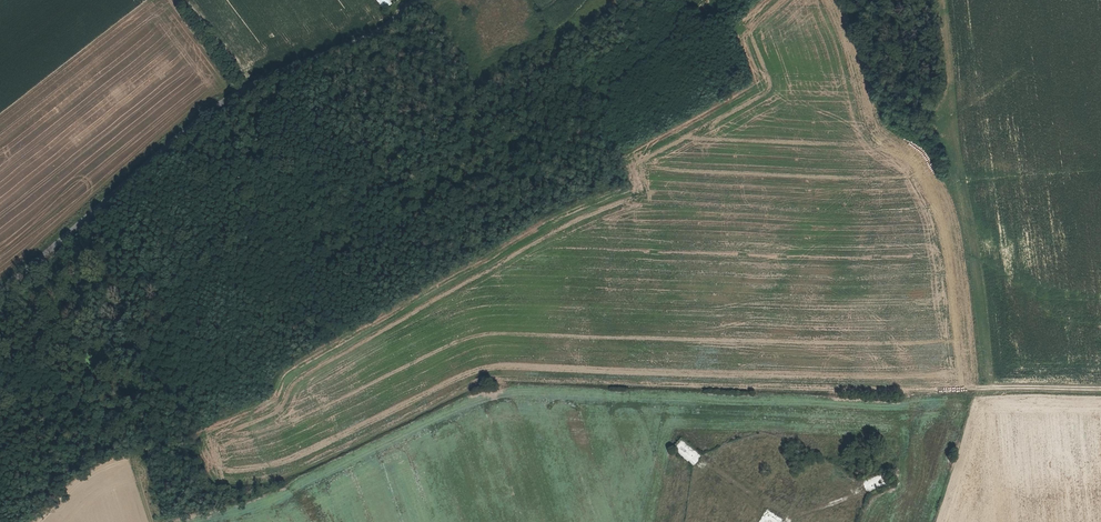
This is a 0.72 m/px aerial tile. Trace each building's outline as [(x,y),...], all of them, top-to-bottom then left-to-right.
[(392,4),(389,0),(376,0),(383,10),(392,4)]
